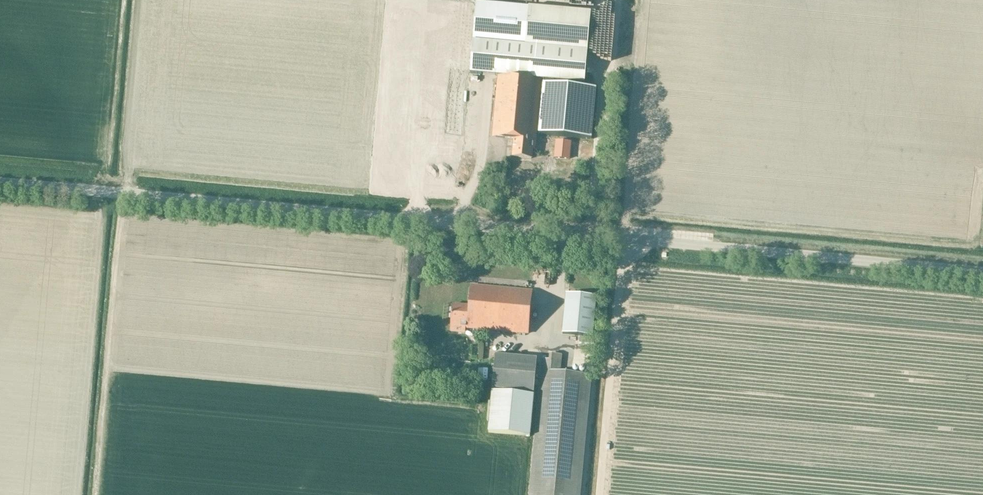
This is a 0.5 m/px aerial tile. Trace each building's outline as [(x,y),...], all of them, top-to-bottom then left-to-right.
[(376,126),(445,134),(451,72),(471,74),(499,76),(542,80),(583,83),(588,51),(474,41),(473,41),(472,57),(450,57),(455,3),(424,0),(388,0),(376,126)] [(477,2),(474,41),(588,51),(591,13),(530,8),(530,7),(477,2)] [(535,149),(542,80),(499,76),(493,137),(514,140),(513,157),(532,159),(533,150),(535,149)] [(544,86),(540,136),(592,140),(596,90),(544,86)] [(572,142),(557,141),(555,157),(570,158),(572,142)] [(529,333),(533,291),(471,285),(469,304),(453,304),(451,326),(451,333),(466,334),(466,327),(529,333)] [(596,297),(566,294),(563,334),(593,337),(596,297)] [(492,350),(497,340),(490,335),(484,345),(492,350)] [(562,360),(562,355),(550,353),(549,359),(545,359),(531,494),(581,494),(593,375),(562,372),(563,361),(562,360)] [(492,389),(488,433),(530,437),(537,359),(495,355),(492,389)]
